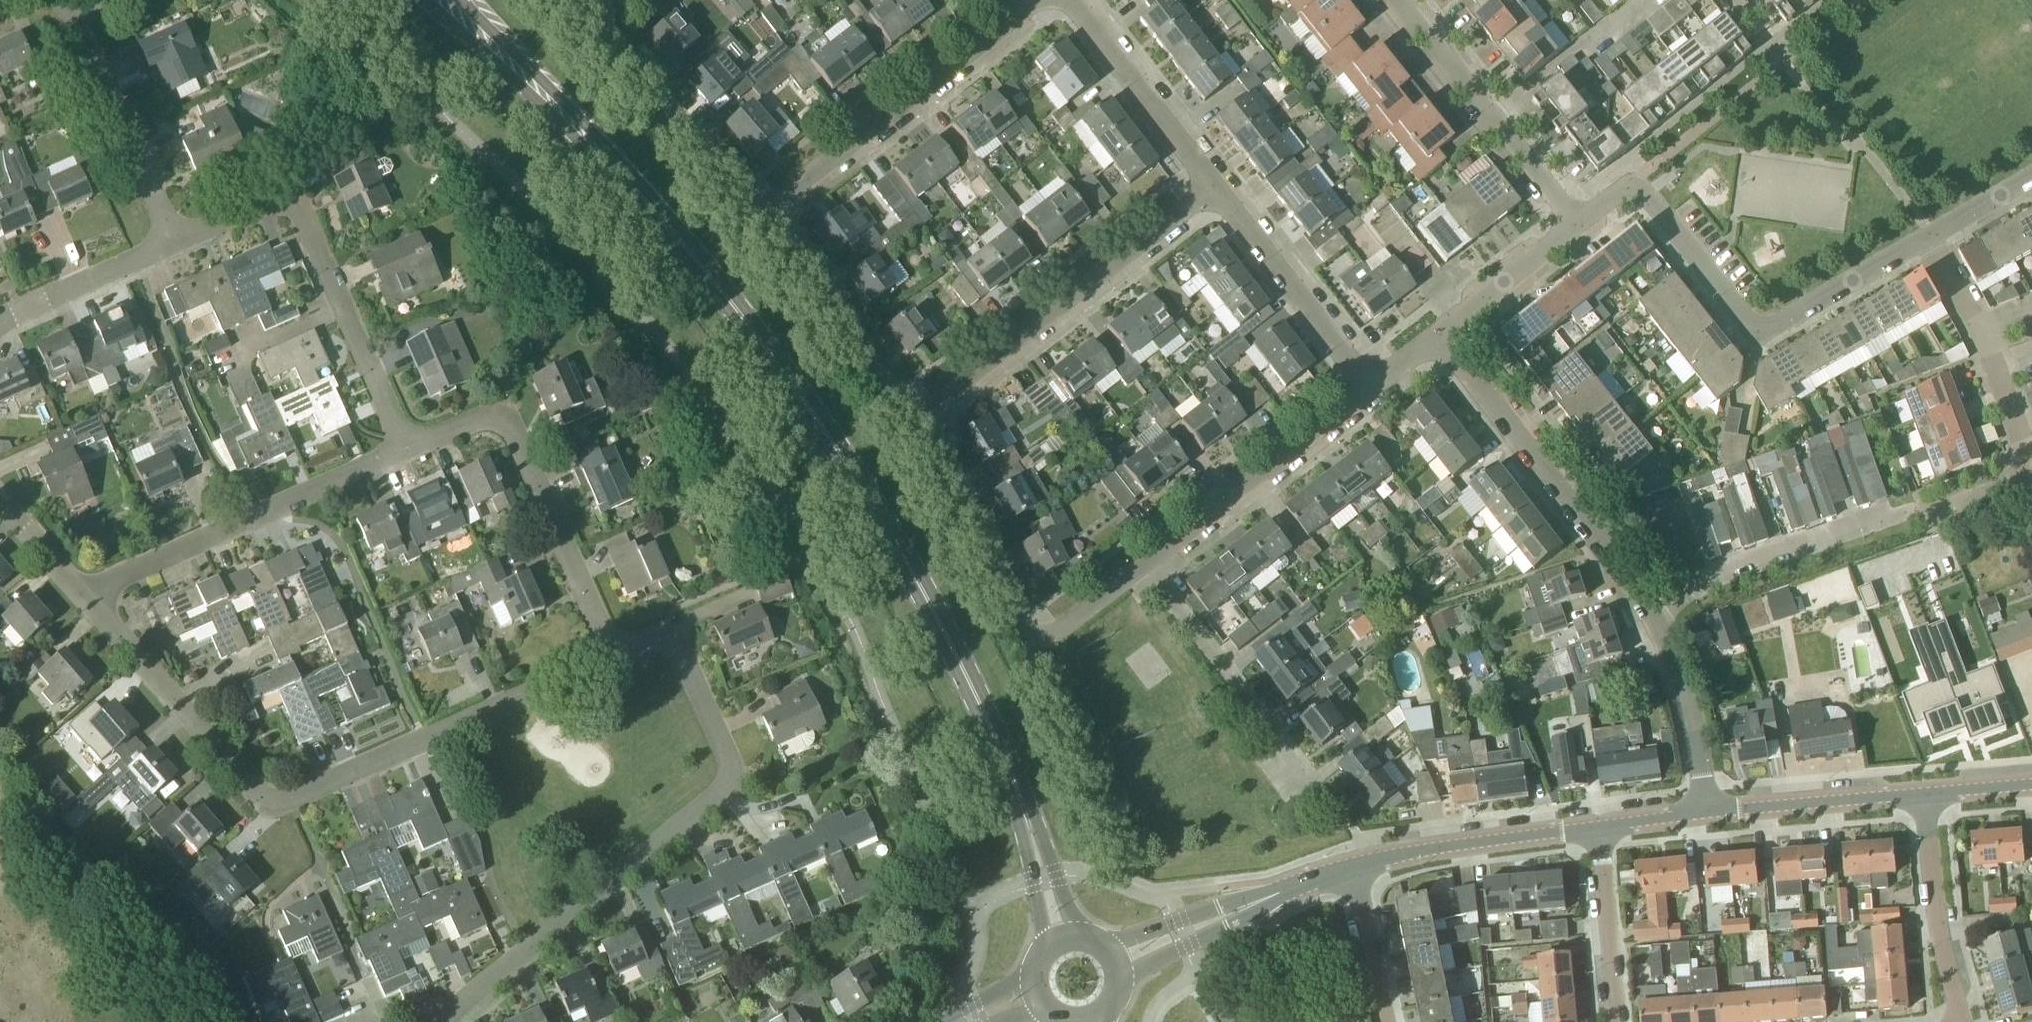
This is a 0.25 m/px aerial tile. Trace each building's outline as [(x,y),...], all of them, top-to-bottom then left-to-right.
[(866,13),(856,0),(847,8),(857,20),(866,13)] [(922,0),(890,0),(888,1),(911,29),(932,13),(922,0)] [(1184,18),(1170,0),(1147,0),(1145,2),(1151,10),(1139,18),(1155,39),(1152,42),(1184,18)] [(1290,7),(1291,7),(1279,17),(1285,25),(1300,14),(1316,33),(1351,5),(1347,0),(1319,0),(1318,1),(1317,0),(1299,0),(1290,7)] [(1468,10),(1480,0),(1460,0),(1468,10)] [(1518,0),(1480,0),(1468,10),(1476,20),(1478,19),(1482,24),(1480,25),(1486,33),(1522,5),(1518,0)] [(1582,9),(1594,25),(1603,17),(1590,0),(1580,7),(1582,9)] [(1676,26),(1693,12),(1684,0),(1673,0),(1662,8),(1676,26)] [(1693,12),(1690,8),(1701,0),(1684,0),(1693,12)] [(1805,10),(1797,0),(1768,0),(1785,21),(1791,16),(1793,19),(1805,10)] [(1818,0),(1797,0),(1805,10),(1818,0)] [(911,29),(888,1),(867,17),(890,46),(911,29)] [(1234,12),(1227,3),(1214,13),(1221,22),(1234,12)] [(1320,58),(1329,69),(1355,48),(1347,39),(1363,27),(1355,17),(1358,14),(1351,5),(1316,33),(1330,51),(1320,58)] [(1497,46),(1505,57),(1541,29),(1522,5),(1486,33),(1493,41),(1495,40),(1499,45),(1497,46)] [(784,26),(769,6),(759,14),(775,34),(784,26)] [(674,15),(649,37),(671,63),(696,41),(683,26),(692,18),(684,8),(675,16),(674,15)] [(857,20),(847,8),(838,14),(848,26),(857,20)] [(1662,8),(1646,21),(1645,21),(1653,31),(1654,30),(1660,38),(1676,26),(1662,8)] [(1234,12),(1221,22),(1227,31),(1240,21),(1234,12)] [(1184,18),(1152,42),(1153,42),(1156,40),(1171,60),(1168,62),(1168,63),(1200,38),(1184,18)] [(1726,18),(1709,32),(1735,65),(1747,56),(1744,53),(1751,49),(1726,18)] [(1653,31),(1645,21),(1636,28),(1644,38),(1653,31)] [(199,92),(194,80),(204,76),(182,27),(140,45),(149,67),(157,64),(170,91),(175,89),(180,100),(199,92)] [(852,29),(831,46),(853,74),(874,58),(852,29)] [(1560,53),(1541,29),(1505,57),(1513,67),(1515,66),(1519,71),(1517,72),(1524,81),(1560,53)] [(1709,32),(1692,45),(1718,79),(1735,65),(1709,32)] [(42,92),(55,86),(45,62),(34,67),(20,36),(0,45),(0,72),(2,77),(17,70),(22,81),(35,75),(42,92)] [(1200,38),(1168,63),(1169,63),(1172,61),(1187,80),(1184,83),(1216,59),(1200,38)] [(1063,40),(1051,49),(1034,62),(1051,83),(1082,59),(1082,58),(1079,61),(1063,40)] [(1612,48),(1619,57),(1628,50),(1621,41),(1612,48)] [(759,62),(769,73),(791,55),(789,52),(781,42),(759,62)] [(799,45),(789,52),(791,55),(799,65),(808,57),(799,45)] [(1362,57),(1355,48),(1329,69),(1337,79),(1346,72),(1360,90),(1396,62),(1388,53),(1385,55),(1377,45),(1362,57)] [(1692,45),(1675,59),(1701,92),(1718,79),(1692,45)] [(832,90),(853,74),(831,46),(809,62),(832,90)] [(1602,55),(1610,65),(1619,57),(1612,48),(1602,55)] [(688,82),(689,83),(709,107),(746,76),(725,51),(688,82)] [(1242,86),(1254,76),(1272,62),(1264,51),(1233,75),(1242,86)] [(799,65),(791,55),(769,73),(751,88),(760,99),(785,78),(796,92),(800,90),(802,92),(813,83),(799,65)] [(1580,64),(1579,64),(1573,56),(1555,69),(1562,78),(1580,64)] [(1587,58),(1579,64),(1580,64),(1587,73),(1595,67),(1587,58)] [(1082,59),(1051,83),(1067,104),(1095,82),(1080,62),(1083,59),(1082,59)] [(1216,59),(1184,83),(1185,84),(1188,81),(1204,102),(1232,80),(1216,59)] [(1675,59),(1658,72),(1684,105),(1701,92),(1675,59)] [(1365,115),(1373,125),(1400,104),(1404,101),(1396,92),(1407,83),(1399,73),(1403,71),(1396,62),(1360,90),(1374,108),(1365,115)] [(277,72),(274,82),(278,83),(276,87),(295,93),(301,75),(282,69),(281,74),(277,72)] [(1641,85),(1667,119),(1684,105),(1658,72),(1641,85)] [(1254,76),(1242,86),(1248,94),(1260,85),(1254,76)] [(1575,95),(1562,78),(1534,100),(1547,117),(1575,95)] [(1001,87),(1011,99),(1011,100),(1020,93),(1010,80),(1001,87)] [(1609,97),(1617,91),(1610,81),(1602,88),(1609,97)] [(1651,132),(1667,119),(1641,85),(1624,99),(1635,114),(1636,113),(1651,132)] [(1294,90),(1282,101),(1289,109),(1301,99),(1294,90)] [(1035,132),(1011,100),(1011,99),(1003,105),(994,93),(973,109),(971,106),(970,106),(995,138),(1015,123),(1027,138),(1035,132)] [(1584,116),(1585,116),(1589,113),(1575,95),(1547,117),(1561,135),(1566,131),(1565,131),(1584,116)] [(1229,141),(1260,117),(1244,96),(1216,118),(1232,138),(1229,141)] [(1097,143),(1128,119),(1128,118),(1125,121),(1109,100),(1081,122),(1097,143)] [(1404,101),(1400,104),(1373,125),(1381,136),(1391,128),(1405,146),(1440,118),(1433,109),(1430,112),(1422,102),(1411,111),(1404,101)] [(726,126),(751,155),(777,133),(776,132),(788,122),(778,110),(766,121),(751,105),(726,126)] [(977,176),(990,193),(999,187),(974,154),(995,138),(970,106),(970,107),(972,110),(951,126),(961,139),(953,145),(968,164),(967,164),(977,176)] [(1051,116),(1058,126),(1071,116),(1064,107),(1051,116)] [(182,141),(199,179),(246,158),(224,108),(200,119),(205,132),(182,141)] [(12,136),(0,111),(0,141),(12,136)] [(363,112),(349,119),(354,131),(369,124),(363,112)] [(1636,113),(1635,114),(1603,139),(1609,148),(1600,155),(1608,166),(1651,132),(1636,113)] [(1071,116),(1058,126),(1064,133),(1077,124),(1071,116)] [(1599,173),(1608,166),(1600,155),(1609,148),(1603,139),(1585,116),(1584,116),(1565,131),(1566,131),(1599,173)] [(1260,117),(1229,141),(1229,142),(1232,139),(1248,159),(1244,161),(1245,162),(1276,138),(1260,117)] [(1418,182),(1445,161),(1437,151),(1452,139),(1444,130),(1447,127),(1440,118),(1405,146),(1419,164),(1410,172),(1418,182)] [(1114,164),(1144,139),(1141,141),(1126,122),(1129,119),(1128,119),(1097,143),(1114,164)] [(1328,125),(1305,142),(1314,154),(1337,137),(1328,125)] [(0,205),(0,229),(4,237),(34,224),(30,214),(44,208),(30,178),(12,138),(3,142),(4,156),(7,170),(12,184),(13,186),(1,192),(5,202),(0,205)] [(915,154),(937,183),(957,167),(935,138),(915,154)] [(1276,138),(1245,162),(1248,160),(1264,181),(1292,159),(1276,138)] [(1144,139),(1114,164),(1129,185),(1158,163),(1141,142),(1145,140),(1144,139)] [(383,159),(378,162),(372,148),(337,163),(343,177),(335,180),(353,221),(389,206),(377,178),(390,172),(392,168),(390,162),(383,159)] [(30,178),(44,208),(46,213),(47,213),(44,207),(56,201),(60,212),(91,199),(86,187),(97,182),(85,153),(46,170),(46,171),(30,178)] [(937,183),(915,154),(893,170),(916,199),(937,183)] [(1289,220),(1290,220),(1321,196),(1321,195),(1305,175),(1321,163),(1315,154),(1302,164),(1288,175),(1294,183),(1276,196),(1293,217),(1289,220)] [(977,176),(967,164),(959,171),(969,183),(977,176)] [(1053,173),(1062,185),(1071,178),(1062,166),(1053,173)] [(1466,188),(1495,224),(1519,204),(1491,168),(1466,188)] [(1081,181),(1089,190),(1092,195),(1101,188),(1090,174),(1081,181)] [(910,208),(897,192),(885,177),(872,187),(900,222),(914,213),(910,208)] [(1022,216),(999,187),(990,193),(1004,211),(1013,223),(1022,216)] [(1066,187),(1045,204),(1069,236),(1070,235),(1067,232),(1088,216),(1066,187)] [(1101,188),(1092,195),(1101,206),(1110,199),(1101,188)] [(1321,229),(1329,240),(1338,234),(1336,231),(1352,218),(1346,210),(1347,210),(1330,188),(1321,195),(1321,196),(1290,220),(1293,218),(1309,239),(1321,229)] [(1442,207),(1470,243),(1495,224),(1466,188),(1442,207)] [(1376,214),(1388,204),(1381,195),(1368,205),(1376,214)] [(854,257),(866,248),(880,238),(871,227),(862,215),(852,202),(839,211),(815,229),(834,255),(846,246),(854,257)] [(910,208),(914,213),(919,221),(928,214),(919,202),(910,208)] [(1045,204),(1024,220),(1046,249),(1066,233),(1069,236),(1045,204)] [(1470,243),(1442,207),(1416,228),(1445,263),(1470,243)] [(1013,223),(1004,211),(996,217),(1005,229),(1013,223)] [(2016,222),(2031,250),(2031,212),(2016,222)] [(922,225),(919,221),(914,213),(900,222),(880,238),(866,248),(875,259),(850,277),(869,303),(894,284),(897,288),(907,280),(907,276),(897,263),(897,262),(888,250),(922,225)] [(1997,232),(2015,263),(2031,253),(2031,250),(2016,222),(1997,232)] [(1008,232),(987,249),(1011,280),(1012,280),(1009,277),(1030,261),(1008,232)] [(1997,232),(1978,243),(1996,274),(1997,274),(2015,263),(1997,232)] [(1338,234),(1329,240),(1314,252),(1324,264),(1347,247),(1338,234)] [(1631,234),(1604,255),(1620,276),(1638,262),(1655,284),(1671,271),(1644,236),(1631,234)] [(382,287),(390,305),(438,284),(417,236),(371,257),(378,275),(384,272),(389,284),(382,287)] [(1397,259),(1400,262),(1412,278),(1434,262),(1419,242),(1397,259)] [(1190,265),(1207,286),(1238,262),(1238,261),(1235,264),(1219,243),(1190,265)] [(1961,258),(1977,285),(1996,274),(1978,243),(1963,252),(1961,258)] [(267,245),(221,265),(246,321),(258,316),(264,331),(276,326),(271,315),(269,311),(271,310),(258,281),(294,265),(285,245),(270,251),(267,245)] [(946,255),(961,275),(965,280),(973,274),(988,293),(1008,277),(1011,281),(1011,280),(987,249),(967,264),(954,248),(946,255)] [(1587,303),(1620,276),(1604,255),(1571,282),(1587,303)] [(1370,276),(1395,307),(1396,307),(1393,304),(1414,288),(1392,259),(1370,276)] [(1239,262),(1238,262),(1207,286),(1223,307),(1254,282),(1251,284),(1236,264),(1239,262)] [(246,321),(221,265),(163,291),(175,318),(209,303),(222,332),(246,321)] [(1905,283),(1922,314),(1942,304),(1926,276),(1920,274),(1905,283)] [(949,285),(966,307),(967,309),(980,299),(965,280),(961,275),(949,285)] [(1640,304),(1659,328),(1695,300),(1675,275),(1640,304)] [(1395,307),(1370,276),(1350,292),(1372,320),(1393,304),(1395,308),(1395,307)] [(1172,298),(1181,292),(1171,279),(1163,286),(1172,298)] [(1255,283),(1254,282),(1223,307),(1239,328),(1223,340),(1229,349),(1243,338),(1259,326),(1252,318),(1267,306),(1251,285),(1255,283)] [(1571,282),(1537,308),(1553,329),(1571,315),(1588,337),(1604,324),(1587,303),(1571,282)] [(1922,314),(1905,283),(1886,294),(1904,325),(1922,314),(1922,315),(1922,314)] [(2006,290),(2012,301),(2020,298),(2013,286),(2006,290)] [(1126,309),(1151,341),(1158,350),(1178,335),(1183,341),(1192,334),(1158,290),(1129,312),(1127,309),(1126,309)] [(1994,297),(1999,306),(2012,301),(2006,290),(1994,297)] [(1172,298),(1175,302),(1182,311),(1191,304),(1181,292),(1172,298)] [(1867,305),(1885,336),(1904,325),(1886,294),(1867,305)] [(1659,328),(1679,353),(1715,324),(1695,300),(1659,328)] [(294,304),(271,315),(276,326),(299,316),(294,304)] [(1848,316),(1866,346),(1885,336),(1867,305),(1848,316)] [(107,366),(124,359),(121,353),(143,343),(146,349),(147,349),(135,321),(127,325),(121,310),(118,311),(116,307),(103,312),(105,317),(93,322),(100,337),(86,343),(101,375),(107,388),(115,384),(107,366)] [(1553,329),(1537,308),(1510,329),(1509,342),(1536,377),(1553,364),(1536,343),(1553,329)] [(1126,309),(1126,310),(1128,313),(1108,329),(1130,357),(1151,341),(1126,309)] [(932,336),(931,335),(941,328),(932,316),(923,323),(913,310),(888,328),(907,354),(932,336)] [(1848,316),(1830,326),(1847,357),(1866,346),(1848,316)] [(1252,346),(1269,367),(1301,342),(1300,342),(1297,344),(1281,323),(1252,346)] [(1679,353),(1698,377),(1734,349),(1715,324),(1679,353)] [(1811,337),(1829,368),(1847,357),(1830,326),(1811,337)] [(431,398),(438,394),(440,398),(443,396),(442,393),(469,382),(469,380),(464,382),(447,344),(451,342),(445,328),(407,344),(431,398)] [(329,365),(313,330),(258,356),(270,381),(294,370),(303,390),(319,383),(315,372),(329,365)] [(74,387),(94,378),(101,375),(86,343),(73,349),(66,334),(37,347),(52,380),(67,372),(74,387)] [(207,357),(208,357),(230,347),(225,335),(202,345),(207,357)] [(1829,368),(1811,337),(1792,348),(1810,379),(1829,368)] [(1243,338),(1229,349),(1216,359),(1225,370),(1238,360),(1236,357),(1249,347),(1243,338)] [(1069,354),(1068,354),(1093,386),(1114,370),(1092,341),(1071,357),(1069,354)] [(1301,342),(1269,367),(1285,388),(1313,365),(1298,345),(1301,342)] [(1945,354),(1951,364),(1970,357),(1964,344),(1945,354)] [(1810,379),(1792,348),(1773,358),(1796,398),(1797,398),(1792,389),(1810,379)] [(1698,377),(1706,388),(1697,396),(1706,408),(1716,400),(1718,402),(1740,385),(1745,362),(1734,349),(1698,377)] [(1093,386),(1068,354),(1070,358),(1050,374),(1072,402),(1093,386)] [(1576,354),(1540,382),(1560,407),(1596,379),(1576,354)] [(1951,364),(1945,354),(1938,358),(1943,367),(1951,364)] [(1773,358),(1759,367),(1754,390),(1769,414),(1796,398),(1773,358)] [(1133,360),(1132,360),(1125,367),(1134,379),(1143,372),(1133,360)] [(18,410),(46,398),(33,369),(21,374),(16,361),(0,368),(0,404),(13,398),(18,410)] [(581,403),(574,387),(564,365),(532,379),(540,397),(543,395),(553,416),(549,418),(549,419),(563,413),(568,423),(563,425),(564,426),(605,406),(600,394),(581,403)] [(1910,379),(1918,376),(1912,365),(1904,369),(1910,379)] [(1125,367),(1116,374),(1125,386),(1134,379),(1125,367)] [(1910,379),(1904,369),(1895,374),(1900,383),(1910,379)] [(1209,400),(1201,406),(1226,438),(1224,435),(1244,419),(1225,394),(1233,388),(1223,374),(1214,381),(1217,385),(1204,394),(1209,400)] [(1914,422),(1960,404),(1955,389),(1960,387),(1955,374),(1903,393),(1914,422)] [(251,375),(239,381),(249,403),(261,397),(251,375)] [(303,390),(274,404),(285,428),(313,416),(323,437),(350,424),(329,378),(319,383),(303,390)] [(1596,379),(1560,407),(1579,431),(1615,403),(1596,379)] [(1041,380),(1023,394),(1038,414),(1056,400),(1041,380)] [(1869,395),(1877,392),(1871,380),(1863,385),(1869,395)] [(295,450),(285,428),(274,404),(269,394),(261,397),(249,403),(239,381),(228,386),(239,409),(245,406),(258,434),(237,444),(237,445),(226,450),(236,472),(247,467),(249,471),(295,450)] [(997,390),(1004,405),(1020,396),(1013,382),(997,390)] [(1236,392),(1240,397),(1252,413),(1265,403),(1249,382),(1236,392)] [(1869,395),(1863,385),(1854,390),(1859,398),(1869,395)] [(1450,414),(1434,394),(1406,416),(1422,436),(1454,412),(1453,412),(1450,414)] [(1965,402),(1960,404),(1914,422),(1925,450),(1971,432),(1965,417),(1970,415),(1968,409),(1965,402)] [(1599,456),(1634,428),(1615,403),(1579,431),(1599,456)] [(1086,418),(1075,404),(1066,411),(1077,425),(1086,418)] [(1169,406),(1160,413),(1170,426),(1179,419),(1169,406)] [(1225,439),(1226,438),(1201,406),(1180,422),(1202,451),(1223,435),(1225,439)] [(1013,426),(1009,419),(1003,409),(959,437),(977,467),(986,462),(995,478),(1014,467),(996,437),(1013,426)] [(1831,415),(1837,426),(1845,423),(1838,411),(1831,415)] [(1438,457),(1469,433),(1469,432),(1466,435),(1451,415),(1454,413),(1454,412),(1422,436),(1438,457)] [(1161,433),(1170,426),(1160,413),(1151,420),(1161,433)] [(1837,426),(1831,415),(1822,421),(1827,429),(1837,426)] [(1861,422),(1861,421),(1841,429),(1845,441),(1848,440),(1865,434),(1861,422)] [(1371,435),(1384,452),(1394,445),(1400,453),(1404,450),(1384,425),(1371,435)] [(39,468),(53,500),(68,493),(74,506),(92,498),(72,454),(80,451),(70,428),(45,439),(55,460),(39,468)] [(129,453),(141,480),(149,498),(181,484),(174,468),(187,462),(188,463),(199,458),(201,461),(187,428),(129,453)] [(1634,428),(1599,456),(1634,500),(1655,492),(1678,485),(1679,484),(1634,428)] [(1935,479),(1941,476),(1981,461),(1975,445),(1981,443),(1976,430),(1971,432),(1925,450),(1935,479)] [(1738,435),(1725,432),(1717,471),(1719,471),(1725,469),(1732,466),(1738,435)] [(1469,433),(1438,457),(1454,478),(1483,456),(1467,436),(1470,433),(1469,433)] [(1828,434),(1827,433),(1807,440),(1807,441),(1811,452),(1831,445),(1828,434)] [(1163,435),(1143,451),(1168,483),(1166,480),(1186,464),(1163,435)] [(1750,437),(1738,435),(1732,466),(1745,461),(1750,437)] [(1350,459),(1372,488),(1392,472),(1370,443),(1350,459)] [(1394,445),(1384,452),(1394,464),(1403,457),(1400,453),(1394,445)] [(1794,446),(1793,445),(1773,452),(1773,453),(1773,454),(1777,464),(1783,462),(1797,457),(1794,446)] [(1020,461),(1017,465),(1024,476),(994,494),(1010,522),(1034,507),(1035,509),(1049,500),(1031,470),(1045,459),(1037,448),(1020,461)] [(1870,509),(1850,449),(1835,454),(1855,514),(1870,509)] [(612,450),(571,469),(582,492),(589,489),(600,515),(634,499),(626,480),(629,478),(624,467),(620,468),(612,450)] [(1168,483),(1143,451),(1122,467),(1144,496),(1165,480),(1167,483),(1168,483)] [(1773,454),(1755,460),(1763,482),(1774,479),(1772,474),(1785,470),(1783,462),(1777,464),(1773,454)] [(1327,472),(1326,472),(1351,504),(1372,488),(1350,459),(1347,456),(1346,457),(1349,460),(1329,475),(1327,472)] [(1729,481),(1749,474),(1745,463),(1745,462),(1745,461),(1732,466),(1725,469),(1725,470),(1729,481)] [(1838,517),(1819,461),(1802,467),(1822,523),(1838,517)] [(463,512),(478,506),(491,500),(496,513),(514,505),(501,479),(496,481),(487,462),(458,475),(448,480),(463,512)] [(1471,486),(1487,508),(1519,483),(1518,482),(1515,485),(1499,464),(1471,486)] [(1136,502),(1124,487),(1111,471),(1099,481),(1111,497),(1124,512),(1136,502)] [(1305,489),(1308,492),(1308,491),(1330,520),(1351,504),(1326,472),(1326,473),(1328,476),(1317,485),(1315,481),(1305,489)] [(1712,474),(1692,481),(1696,493),(1716,486),(1712,474)] [(1787,476),(1771,481),(1788,537),(1804,532),(1787,476)] [(1457,488),(1449,478),(1437,488),(1444,498),(1457,488)] [(1768,547),(1745,478),(1720,486),(1743,556),(1768,547)] [(1503,528),(1534,503),(1531,506),(1516,486),(1519,483),(1487,508),(1503,528)] [(417,547),(429,542),(464,526),(456,507),(448,510),(436,484),(408,497),(415,513),(404,518),(417,547)] [(1457,488),(1444,498),(1450,506),(1463,496),(1457,488)] [(1308,491),(1308,492),(1287,508),(1309,537),(1330,520),(1308,491)] [(1412,516),(1421,509),(1411,496),(1402,503),(1412,516)] [(1716,501),(1689,509),(1708,564),(1734,555),(1716,501)] [(1519,549),(1550,524),(1547,526),(1532,506),(1535,504),(1534,503),(1503,528),(1519,549)] [(417,547),(404,518),(392,523),(384,507),(356,520),(370,551),(385,544),(392,558),(402,554),(406,563),(420,557),(416,547),(417,547)] [(1039,576),(1055,568),(1065,563),(1055,545),(1074,535),(1061,511),(1029,527),(1036,539),(1023,546),(1039,576)] [(1248,533),(1272,565),(1277,572),(1281,572),(1289,566),(1289,561),(1284,555),(1293,549),(1271,520),(1251,536),(1248,533)] [(1378,522),(1370,528),(1380,541),(1388,535),(1378,522)] [(1550,524),(1519,549),(1535,569),(1563,547),(1547,527),(1551,524),(1550,524)] [(1380,541),(1370,528),(1361,536),(1370,548),(1380,541)] [(1228,549),(1227,549),(1252,581),(1272,565),(1248,533),(1247,534),(1250,537),(1230,552),(1228,549)] [(1312,539),(1303,546),(1313,558),(1322,551),(1312,539)] [(622,576),(619,577),(627,596),(657,582),(657,581),(666,577),(651,544),(636,551),(632,543),(608,554),(616,571),(619,569),(622,576)] [(310,545),(266,565),(276,588),(298,578),(315,616),(337,606),(310,545)] [(1470,554),(1463,545),(1450,554),(1457,564),(1470,554)] [(1313,558),(1303,546),(1295,553),(1305,565),(1313,558)] [(1252,581),(1227,549),(1227,550),(1229,553),(1209,568),(1207,565),(1206,565),(1231,597),(1252,581)] [(1470,554),(1457,564),(1464,572),(1477,562),(1470,554)] [(491,609),(491,608),(500,627),(509,623),(510,624),(543,609),(526,573),(506,582),(495,559),(473,569),(491,609)] [(11,575),(10,573),(13,570),(4,560),(1,563),(0,562),(0,584),(11,575)] [(265,632),(285,622),(290,620),(276,588),(266,565),(264,561),(219,581),(229,602),(248,594),(265,632)] [(1477,562),(1464,572),(1470,581),(1483,571),(1477,562)] [(1206,565),(1206,566),(1209,569),(1188,585),(1210,613),(1231,597),(1206,565)] [(1564,566),(1526,580),(1539,621),(1540,623),(1565,614),(1561,604),(1586,596),(1579,574),(1568,577),(1564,566)] [(762,605),(792,592),(782,570),(753,583),(762,605)] [(657,581),(657,582),(661,589),(671,584),(667,576),(666,577),(657,581)] [(221,660),(236,653),(226,631),(239,625),(229,602),(219,581),(218,577),(168,599),(176,618),(172,619),(168,623),(166,629),(169,635),(174,638),(180,637),(212,624),(217,636),(211,638),(221,660)] [(1792,593),(1768,600),(1774,621),(1798,614),(1792,593)] [(51,620),(29,595),(15,608),(6,597),(0,602),(0,635),(9,627),(24,644),(51,620)] [(1279,599),(1271,605),(1280,618),(1289,611),(1279,599)] [(452,608),(449,609),(431,617),(434,624),(419,630),(434,664),(453,655),(455,660),(479,649),(468,623),(467,624),(457,602),(451,605),(452,608)] [(1298,660),(1283,640),(1318,613),(1310,603),(1271,633),(1278,641),(1256,658),(1272,680),(1298,660)] [(1280,618),(1271,605),(1262,612),(1271,625),(1280,618)] [(272,649),(278,662),(288,657),(300,652),(298,648),(325,637),(336,664),(359,654),(337,606),(315,616),(289,627),(294,639),(272,649)] [(772,639),(757,607),(713,626),(727,658),(772,639)] [(1456,624),(1449,610),(1432,617),(1439,632),(1456,624)] [(1730,610),(1709,617),(1708,614),(1683,623),(1688,638),(1712,629),(1715,636),(1720,634),(1723,644),(1740,639),(1730,610)] [(1574,623),(1581,644),(1616,633),(1608,611),(1574,623)] [(2029,613),(2014,619),(2017,626),(1992,635),(2002,662),(2031,650),(2031,620),(2029,613)] [(1569,628),(1565,614),(1540,623),(1540,624),(1544,635),(1544,636),(1569,628)] [(1371,616),(1353,621),(1357,637),(1375,632),(1371,616)] [(288,628),(285,622),(265,632),(265,633),(272,649),(294,639),(289,627),(288,628)] [(1250,622),(1245,625),(1229,638),(1239,650),(1259,634),(1250,622)] [(1540,624),(1532,627),(1536,638),(1544,635),(1540,624)] [(1932,687),(1906,697),(1904,693),(1903,694),(1915,726),(1917,725),(1916,723),(1924,720),(1933,744),(1957,736),(1955,731),(1965,727),(1971,743),(1972,743),(1928,624),(1928,625),(1935,644),(1923,648),(1931,669),(1926,670),(1932,687)] [(1996,677),(1966,688),(1948,641),(1937,645),(1929,624),(1928,624),(1972,743),(1974,742),(1972,738),(1981,734),(1983,739),(2007,730),(1997,704),(2005,701),(2007,704),(2008,704),(1994,666),(1992,666),(1996,677)] [(249,648),(239,625),(226,631),(236,653),(249,648)] [(162,632),(147,638),(154,653),(159,651),(169,647),(162,632)] [(1616,633),(1581,644),(1581,645),(1567,650),(1573,668),(1577,681),(1601,673),(1598,663),(1623,655),(1616,633)] [(51,661),(44,652),(23,670),(32,681),(39,674),(50,687),(43,693),(53,705),(67,694),(73,700),(81,693),(79,692),(92,681),(64,650),(51,661)] [(1310,685),(1317,695),(1338,679),(1337,677),(1356,663),(1348,653),(1327,669),(1318,659),(1317,659),(1311,651),(1298,660),(1272,680),(1289,701),(1310,685)] [(359,654),(336,664),(300,680),(309,701),(348,684),(357,703),(340,710),(346,724),(390,705),(382,687),(375,690),(359,654)] [(299,745),(324,734),(313,710),(309,701),(300,680),(293,664),(291,665),(288,657),(278,662),(281,669),(242,686),(251,704),(278,692),(291,721),(289,722),(299,745)] [(1637,685),(1652,685),(1652,672),(1637,672),(1637,685)] [(1332,710),(1340,703),(1351,695),(1338,679),(1317,695),(1324,704),(1303,720),(1323,746),(1346,727),(1332,710)] [(777,747),(779,746),(785,759),(808,748),(810,747),(811,745),(812,744),(813,742),(813,740),(813,738),(813,736),(813,734),(812,732),(823,727),(804,683),(777,695),(783,709),(762,718),(769,734),(771,733),(777,747)] [(128,738),(136,732),(113,706),(104,713),(95,702),(69,726),(88,748),(100,762),(127,739),(128,740),(129,739),(128,738)] [(1588,702),(1575,704),(1577,717),(1590,716),(1588,702)] [(326,705),(313,710),(324,734),(336,729),(326,705)] [(1833,707),(1821,709),(1820,705),(1789,710),(1797,762),(1856,753),(1851,719),(1848,720),(1847,717),(1845,713),(1843,710),(1841,709),(1839,708),(1837,707),(1835,707),(1833,707)] [(1746,712),(1732,714),(1741,766),(1768,761),(1765,744),(1780,741),(1774,709),(1746,713),(1746,712)] [(1370,748),(1394,729),(1385,716),(1361,735),(1370,748)] [(1571,718),(1555,719),(1556,735),(1572,734),(1571,718)] [(1625,731),(1593,735),(1601,788),(1662,780),(1658,747),(1645,749),(1641,724),(1625,726),(1625,731)] [(1454,807),(1479,804),(1470,743),(1469,736),(1435,740),(1435,734),(1413,737),(1423,762),(1438,759),(1439,761),(1447,760),(1454,807)] [(1560,790),(1588,786),(1581,734),(1553,738),(1555,755),(1551,755),(1554,774),(1558,774),(1560,790)] [(1485,741),(1470,743),(1479,804),(1529,797),(1525,766),(1490,771),(1485,741)] [(1339,768),(1356,789),(1382,769),(1381,769),(1394,759),(1387,749),(1374,759),(1366,748),(1339,768)] [(174,776),(152,751),(131,770),(122,759),(76,799),(87,811),(112,790),(111,789),(117,784),(140,811),(139,812),(140,813),(156,798),(155,797),(155,798),(152,795),(174,776)] [(1373,811),(1398,791),(1382,769),(1356,789),(1373,811)] [(1441,802),(1430,776),(1429,773),(1416,775),(1417,786),(1420,805),(1441,802)] [(448,840),(424,787),(423,784),(388,799),(386,794),(374,799),(384,822),(386,828),(409,818),(423,850),(448,840)] [(373,828),(384,822),(374,799),(363,804),(373,828)] [(223,831),(199,804),(184,817),(173,804),(149,825),(173,852),(186,841),(198,854),(223,831)] [(841,812),(809,826),(813,834),(812,834),(824,860),(846,906),(878,892),(871,878),(855,885),(840,853),(870,839),(859,813),(845,820),(841,812)] [(375,869),(379,878),(388,898),(392,896),(402,919),(413,914),(409,905),(419,900),(387,829),(377,834),(376,832),(375,833),(376,836),(342,852),(350,870),(354,879),(375,869)] [(472,829),(448,840),(465,881),(483,873),(476,838),(472,829)] [(2022,833),(1997,835),(1999,864),(2024,862),(2022,833)] [(762,857),(773,883),(794,929),(814,920),(793,874),(824,860),(812,834),(794,842),(790,834),(758,849),(762,857)] [(1971,837),(1972,852),(1974,866),(1999,864),(1997,835),(1971,837)] [(1894,844),(1868,846),(1871,886),(1872,889),(1888,888),(1887,873),(1896,872),(1894,844)] [(1871,886),(1868,846),(1843,848),(1845,876),(1854,876),(1855,887),(1871,886)] [(1799,852),(1801,880),(1832,878),(1831,861),(1826,862),(1825,850),(1799,852)] [(1799,852),(1774,854),(1776,882),(1801,880),(1799,852)] [(183,883),(190,890),(204,906),(217,894),(228,907),(255,883),(233,858),(215,874),(206,863),(216,854),(216,853),(205,863),(205,864),(183,883)] [(1730,857),(1732,885),(1758,883),(1756,855),(1730,857)] [(707,871),(711,879),(722,905),(743,951),(790,930),(787,923),(773,929),(769,922),(756,928),(742,897),(773,883),(762,857),(743,865),(740,857),(707,871)] [(1730,857),(1705,860),(1707,887),(1732,885),(1730,857)] [(1664,892),(1666,892),(1690,889),(1687,861),(1662,864),(1664,892)] [(1662,864),(1661,864),(1636,867),(1638,899),(1644,899),(1646,923),(1634,924),(1635,941),(1668,939),(1667,926),(1668,926),(1666,892),(1664,892),(1662,864)] [(1537,876),(1540,912),(1566,910),(1563,874),(1537,876)] [(1537,876),(1511,878),(1514,914),(1540,912),(1537,876)] [(434,878),(415,886),(419,898),(439,890),(434,878)] [(1488,916),(1514,914),(1511,878),(1484,881),(1488,916)] [(722,905),(711,879),(692,888),(689,879),(656,894),(676,938),(660,946),(678,986),(695,979),(693,974),(703,969),(706,974),(724,966),(721,961),(725,959),(718,945),(702,952),(687,921),(722,905)] [(409,905),(413,914),(414,913),(421,930),(450,917),(459,939),(487,927),(471,892),(474,891),(474,889),(471,891),(466,880),(419,900),(409,905)] [(1456,889),(1460,909),(1461,916),(1478,912),(1477,909),(1475,885),(1456,889)] [(1855,920),(1851,889),(1841,890),(1845,921),(1855,920)] [(1396,901),(1401,927),(1434,921),(1428,895),(1396,901)] [(1865,895),(1865,911),(1859,911),(1860,924),(1874,922),(1873,910),(1872,895),(1865,895)] [(306,938),(310,947),(317,963),(342,952),(317,896),(282,912),(289,927),(278,932),(285,948),(306,938)] [(836,899),(821,905),(825,915),(840,908),(836,899)] [(2017,899),(2002,900),(2003,912),(2017,911),(2017,899)] [(2003,912),(2002,900),(1989,901),(1990,913),(2003,912)] [(1899,908),(1873,910),(1874,922),(1900,921),(1899,908)] [(396,951),(425,939),(421,930),(414,913),(413,914),(402,919),(357,939),(361,949),(359,950),(365,964),(368,962),(384,997),(412,985),(396,951)] [(1804,915),(1805,929),(1819,928),(1818,914),(1804,915)] [(1792,930),(1805,929),(1804,915),(1791,916),(1792,930)] [(1736,920),(1737,934),(1750,933),(1750,919),(1736,920)] [(1451,945),(1479,939),(1478,931),(1477,931),(1476,925),(1446,931),(1444,920),(1434,922),(1434,921),(1401,927),(1407,953),(1451,945)] [(1542,941),(1569,938),(1567,920),(1541,922),(1542,941)] [(1723,935),(1737,934),(1736,920),(1722,921),(1723,935)] [(1667,926),(1668,939),(1681,938),(1680,925),(1668,926),(1667,926)] [(1478,931),(1479,939),(1480,946),(1492,945),(1491,937),(1491,929),(1489,930),(1479,931),(1478,931)] [(1901,929),(1900,929),(1873,931),(1875,957),(1903,954),(1901,929)] [(1532,930),(1515,932),(1516,943),(1533,942),(1532,930)] [(1991,968),(2022,959),(2021,959),(2031,956),(2031,934),(2031,930),(2015,934),(2014,933),(1997,938),(1997,939),(1984,942),(1991,968)] [(654,948),(641,954),(632,933),(601,946),(616,977),(636,968),(643,983),(665,972),(654,948)] [(848,1017),(881,998),(866,972),(886,961),(874,940),(853,951),(863,967),(830,985),(848,1017)] [(1801,953),(1807,945),(1807,940),(1793,940),(1793,953),(1801,953)] [(470,974),(464,960),(461,955),(452,959),(444,942),(429,948),(440,972),(454,965),(460,979),(470,974)] [(1668,1021),(1695,1021),(1691,972),(1689,943),(1671,945),(1672,966),(1676,966),(1679,1001),(1666,1002),(1668,1021)] [(766,1021),(798,1021),(796,1019),(822,1004),(789,945),(774,951),(794,987),(782,994),(767,1003),(775,1017),(766,1021)] [(1456,969),(1451,945),(1407,953),(1412,979),(1444,973),(1443,971),(1456,969)] [(1664,960),(1663,945),(1636,947),(1637,962),(1664,960)] [(1828,962),(1864,958),(1863,948),(1846,949),(1847,951),(1827,952),(1828,962)] [(1541,980),(1572,977),(1570,954),(1523,958),(1524,968),(1540,967),(1541,980)] [(1875,957),(1864,958),(1828,962),(1829,971),(1864,968),(1865,985),(1906,981),(1903,954),(1875,957)] [(338,1004),(315,1014),(310,1003),(290,958),(279,963),(278,960),(277,961),(278,964),(243,979),(256,1006),(277,996),(289,1021),(328,1021),(343,1016),(338,1004)] [(1991,968),(1998,992),(2028,983),(2022,959),(1991,968)] [(1806,963),(1795,964),(1796,980),(1807,979),(1806,963)] [(1796,980),(1795,964),(1784,965),(1786,980),(1796,980)] [(1744,985),(1743,967),(1733,968),(1733,985),(1744,985)] [(1754,967),(1743,967),(1744,985),(1755,985),(1754,967)] [(1695,1021),(1720,1021),(1719,998),(1716,970),(1691,972),(1695,1021)] [(585,972),(555,985),(568,1016),(584,1009),(589,1021),(599,1021),(619,1013),(608,987),(594,993),(591,985),(590,985),(585,972)] [(1412,979),(1417,1005),(1449,999),(1444,973),(1412,979)] [(1526,995),(1512,997),(1513,1007),(1528,1006),(1528,1004),(1543,1003),(1574,1000),(1572,977),(1541,980),(1541,981),(1525,983),(1526,995)] [(1908,1008),(1906,981),(1865,985),(1867,1002),(1879,1001),(1880,1010),(1908,1008)] [(2028,983),(1998,992),(2004,1017),(2018,1013),(2018,1015),(2031,1011),(2031,996),(2028,983)] [(1642,1021),(1668,1021),(1666,1002),(1665,986),(1639,988),(1640,1004),(1642,1021)] [(1800,1020),(1826,1018),(1824,990),(1798,992),(1800,1020)] [(1774,1021),(1800,1020),(1798,992),(1771,994),(1774,1021)] [(338,1004),(333,994),(333,993),(310,1003),(315,1014),(338,1004)] [(1771,994),(1745,996),(1747,1021),(1770,1021),(1774,1021),(1771,994)] [(1720,1021),(1747,1021),(1745,996),(1719,998),(1720,1021)] [(1421,1021),(1467,1021),(1462,997),(1449,1000),(1449,999),(1417,1005),(1421,1021)] [(1499,998),(1490,999),(1491,1009),(1500,1008),(1499,998)] [(1832,1015),(1842,1014),(1841,998),(1831,999),(1832,1015)] [(1545,1021),(1577,1021),(1574,1000),(1543,1003),(1545,1021)] [(1528,1006),(1513,1007),(1514,1016),(1529,1015),(1528,1006)] [(537,1011),(512,1021),(542,1021),(537,1011)]
